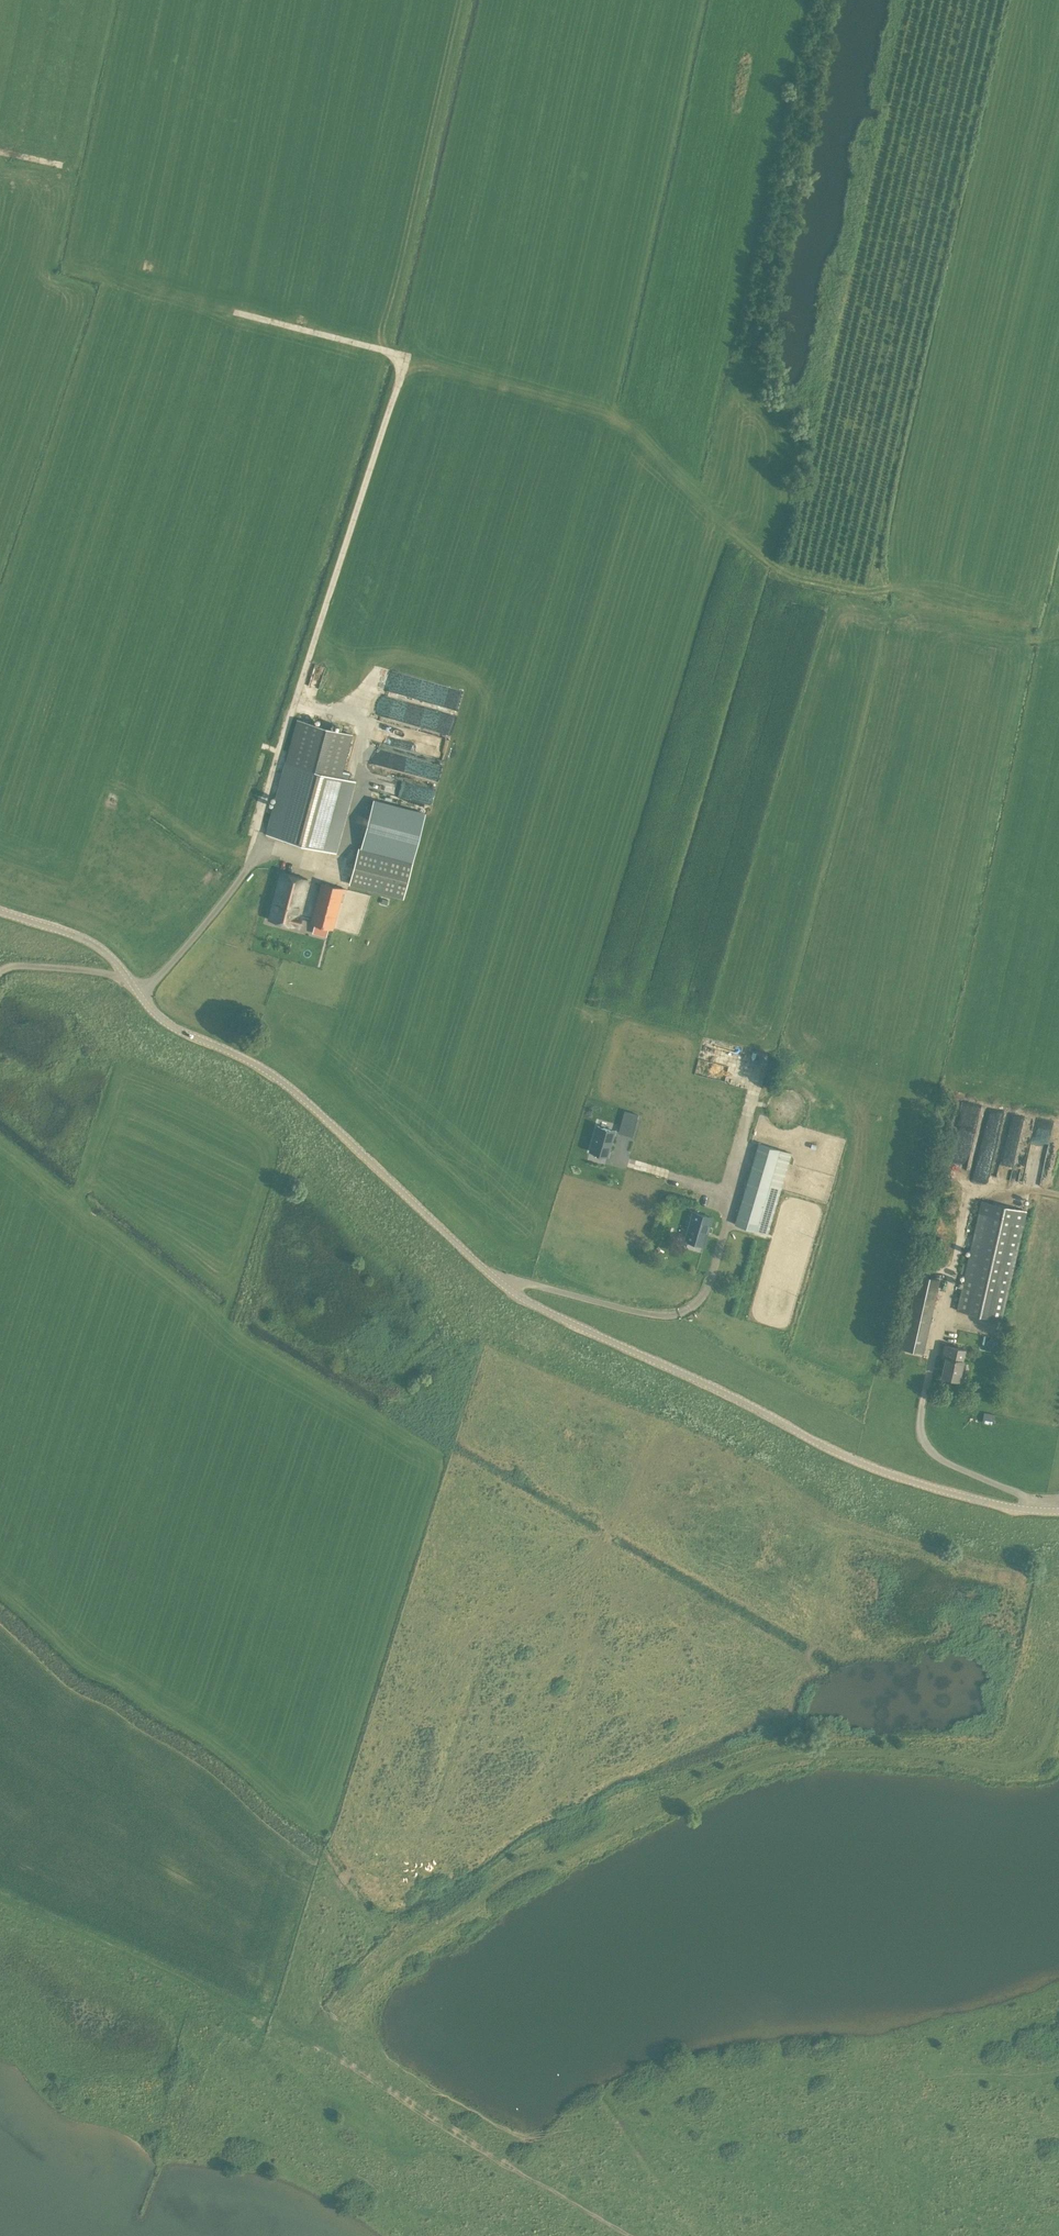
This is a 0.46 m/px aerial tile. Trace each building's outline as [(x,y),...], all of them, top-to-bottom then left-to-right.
[(316,663),(309,683),(319,686),(326,666),(316,663)] [(389,670),(383,688),(400,694),(406,675),(389,670)] [(399,747),(445,758),(456,713),(448,712),(450,701),(459,703),(462,690),(440,685),(438,693),(426,690),(423,706),(430,707),(428,714),(416,711),(412,726),(404,725),(399,747)] [(268,833),(316,846),(335,851),(354,779),(341,776),(352,733),(298,719),(268,833)] [(407,798),(433,804),(436,787),(410,782),(407,798)] [(362,848),(360,848),(351,883),(404,897),(426,813),(375,800),(362,848)] [(299,926),(302,914),(298,913),(307,877),(282,871),(269,918),(299,926)] [(344,891),(345,888),(322,882),(312,922),(332,927),(342,890),(344,891)] [(703,1058),(699,1069),(726,1077),(729,1066),(703,1058)] [(632,1112),(628,1126),(634,1128),(638,1114),(632,1112)] [(1024,1116),(1012,1113),(999,1182),(1011,1184),(1024,1116)] [(597,1126),(590,1151),(607,1156),(615,1131),(597,1126)] [(767,1233),(791,1152),(758,1143),(735,1223),(767,1233)] [(974,1176),(984,1180),(988,1169),(981,1166),(983,1161),(980,1160),(974,1176)] [(1002,1320),(1026,1211),(981,1201),(957,1310),(1002,1320)] [(703,1245),(711,1216),(692,1211),(684,1240),(703,1245)] [(919,1274),(914,1295),(902,1348),(923,1352),(939,1279),(919,1274)] [(942,1356),(946,1357),(942,1376),(959,1380),(963,1361),(962,1360),(965,1349),(945,1345),(942,1356)] [(985,1411),(983,1421),(995,1423),(996,1413),(985,1411)]
